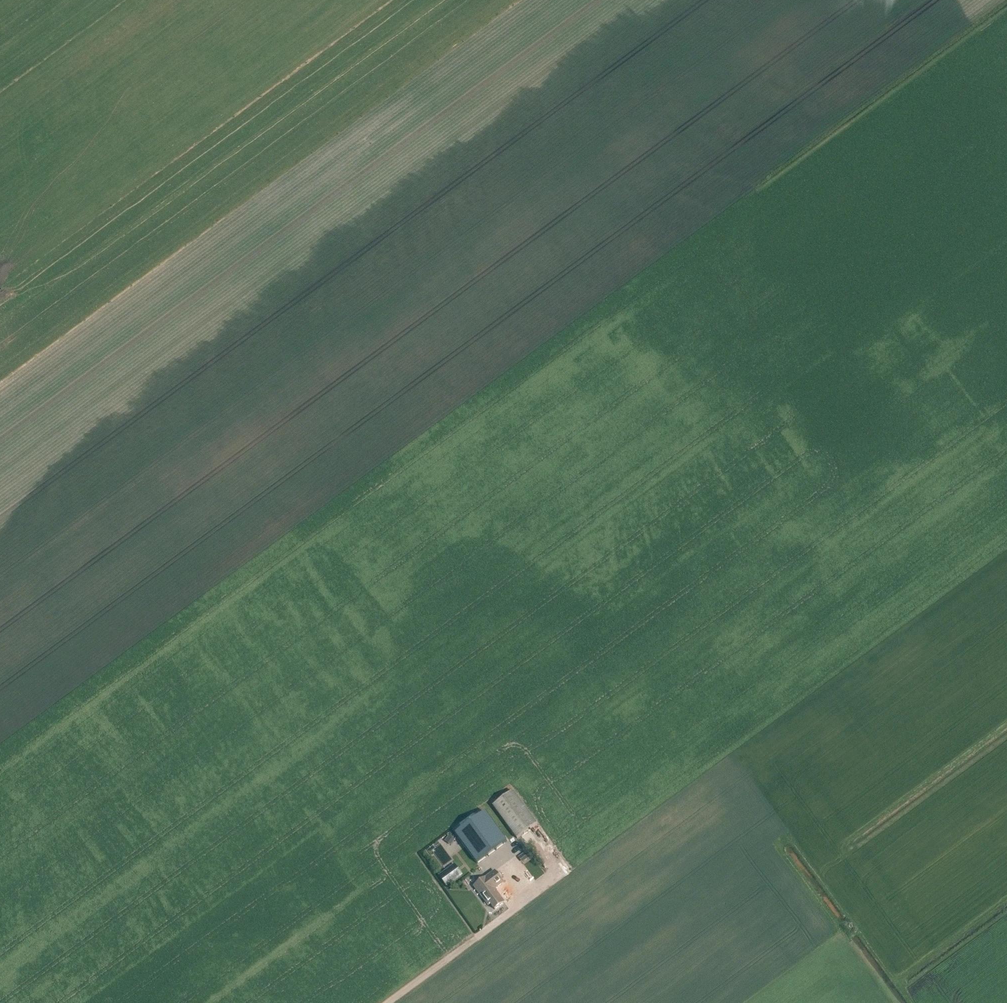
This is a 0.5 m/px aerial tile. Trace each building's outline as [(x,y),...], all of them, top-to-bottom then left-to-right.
[(513,791),(492,806),(516,839),(537,825),(513,791)] [(507,842),(485,812),(455,834),(477,864),(507,842)] [(538,864),(529,851),(520,858),(529,871),(538,864)] [(455,881),(447,869),(438,876),(446,887),(455,881)] [(494,870),(485,876),(473,885),(487,905),(490,903),(494,910),(504,903),(493,888),(502,882),(500,879),(502,877),(499,872),(496,874),(494,870)]
